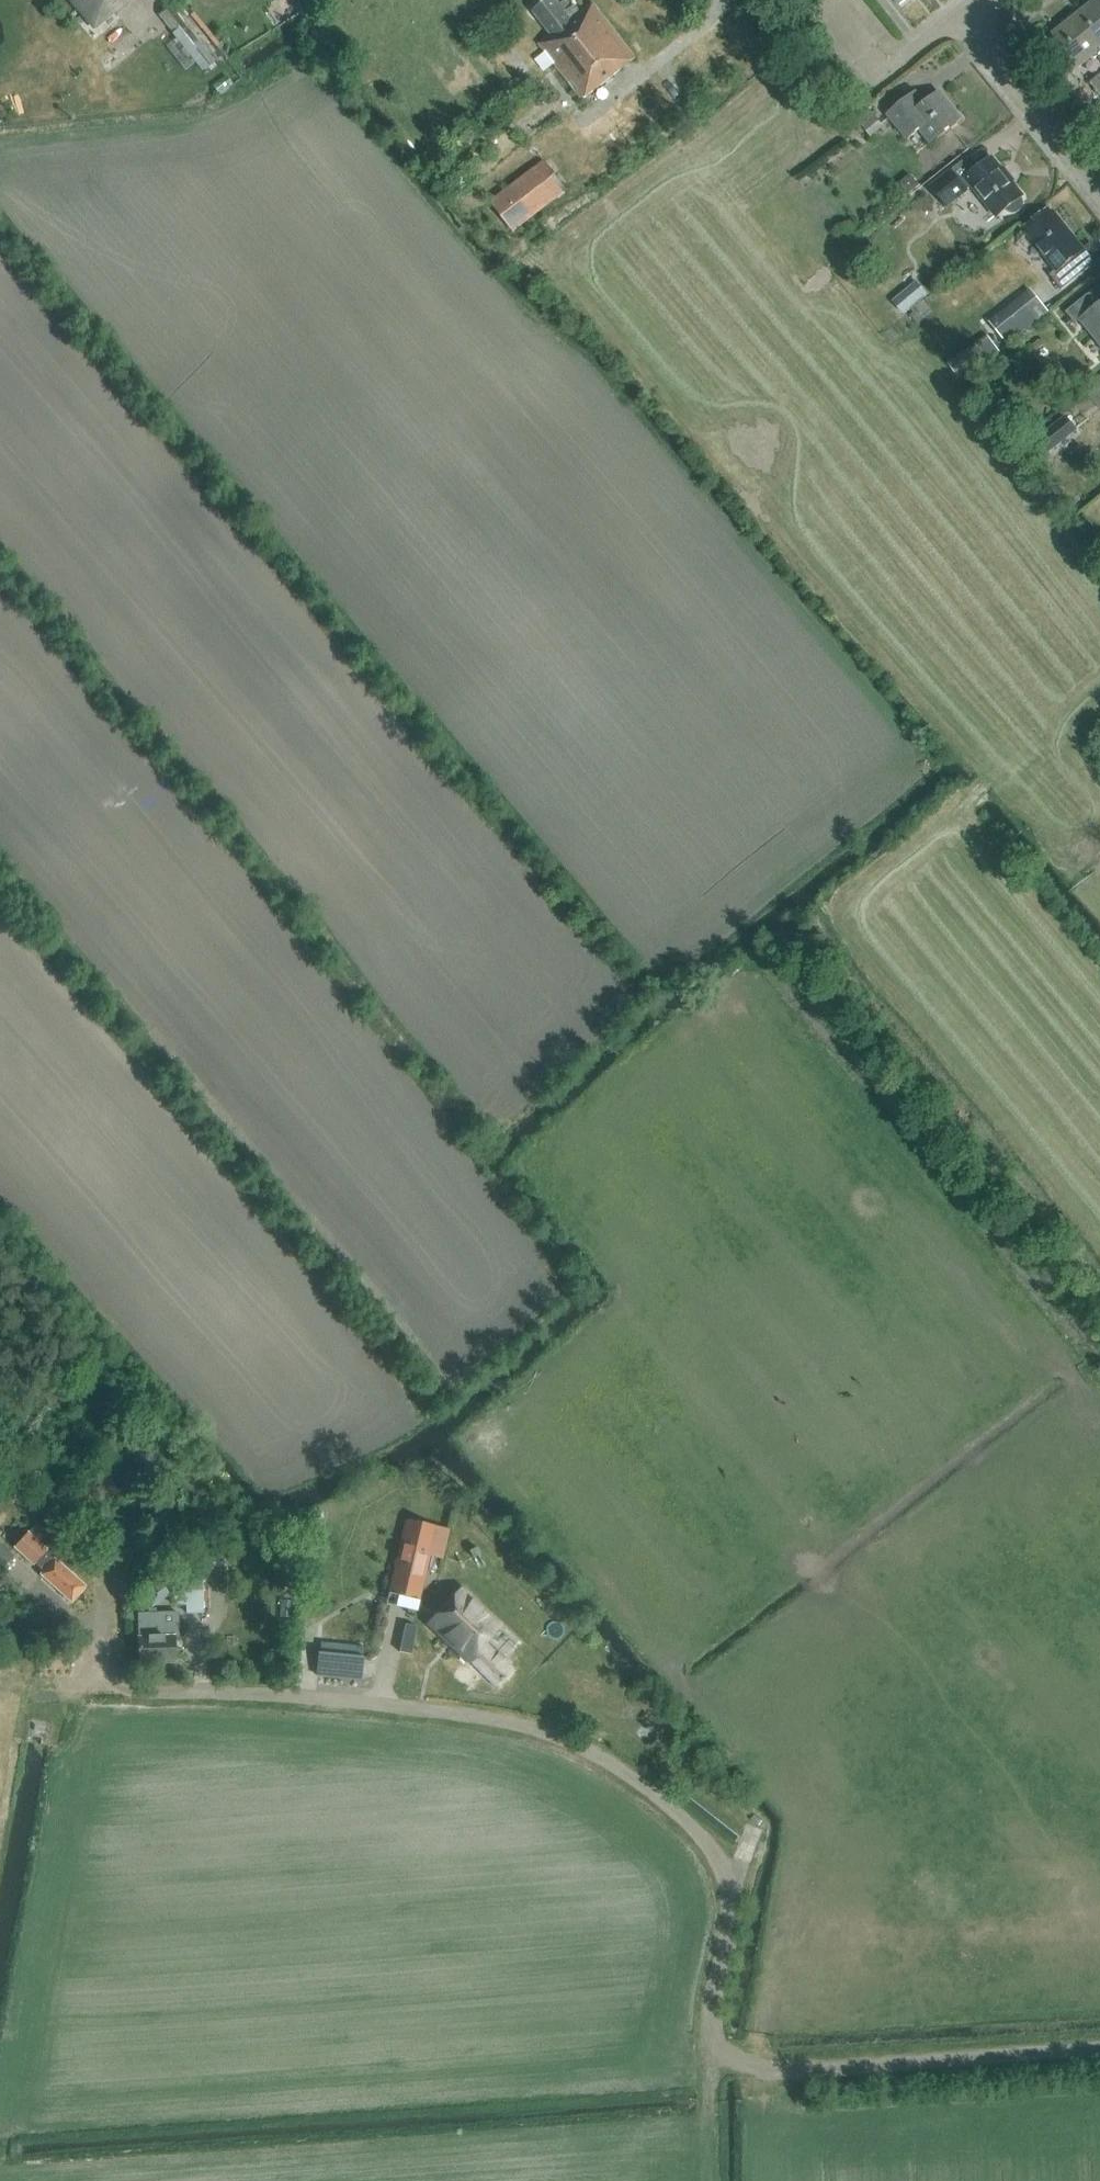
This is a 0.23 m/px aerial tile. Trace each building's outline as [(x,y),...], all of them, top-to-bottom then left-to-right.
[(92,28),(128,0),(70,0),(92,28)] [(580,99),(633,58),(591,4),(581,12),(575,5),(570,8),(564,0),(563,0),(558,4),(555,0),(545,0),(531,11),(550,35),(538,45),(580,99)] [(1092,2),(1099,13),(1099,0),(1095,0),(1092,2)] [(1092,2),(1071,19),(1097,51),(1099,49),(1099,13),(1092,2)] [(215,62),(170,6),(157,16),(171,34),(201,72),(215,62)] [(1097,51),(1071,19),(1051,35),(1076,67),(1093,54),(1099,63),(1099,49),(1097,51)] [(913,92),(885,114),(905,140),(918,130),(928,143),(958,119),(937,92),(923,103),(913,92)] [(827,111),(820,101),(808,110),(816,120),(827,111)] [(883,128),(868,107),(849,120),(856,130),(862,126),(870,137),(883,128)] [(1097,109),(1089,116),(1099,129),(1099,128),(1099,113),(1097,109)] [(945,208),(971,187),(995,218),(1004,210),(1006,212),(1011,214),(1016,213),(1020,210),(1022,205),(1021,200),(1019,198),(1021,197),(1010,184),(1013,182),(1002,168),(999,170),(991,159),(971,174),(961,162),(929,188),(945,208)] [(543,163),(491,204),(513,232),(565,191),(543,163)] [(918,185),(909,174),(899,183),(907,193),(918,185)] [(1080,249),(1051,213),(1026,233),(1055,270),(1048,275),(1059,289),(1080,273),(1068,259),(1080,249)] [(1066,313),(1075,325),(1079,321),(1099,347),(1099,289),(1098,286),(1066,313)] [(908,296),(897,306),(903,313),(915,303),(908,296)] [(1026,305),(1006,322),(1018,337),(1038,321),(1026,305)] [(1031,346),(1035,352),(1044,345),(1039,340),(1031,346)] [(980,368),(969,376),(976,386),(987,377),(980,368)] [(1099,409),(1099,384),(1087,394),(1088,396),(1077,405),(1081,410),(1083,413),(1095,404),(1099,409)] [(1049,453),(1063,441),(1052,428),(1038,439),(1049,453)] [(1036,456),(1029,445),(1021,451),(1028,462),(1036,456)] [(434,1527),(407,1521),(391,1592),(417,1599),(434,1527)] [(28,1532),(16,1546),(34,1562),(35,1561),(46,1549),(41,1543),(50,1534),(38,1523),(29,1533),(28,1532)] [(45,1570),(42,1573),(72,1601),(86,1586),(71,1573),(77,1566),(52,1543),(46,1549),(35,1561),(45,1570)] [(203,1613),(201,1564),(171,1565),(173,1607),(185,1606),(186,1614),(203,1613)] [(484,1641),(499,1626),(461,1590),(429,1623),(495,1686),(512,1668),(484,1641)] [(178,1614),(138,1614),(139,1662),(174,1661),(174,1638),(179,1638),(178,1614)]
